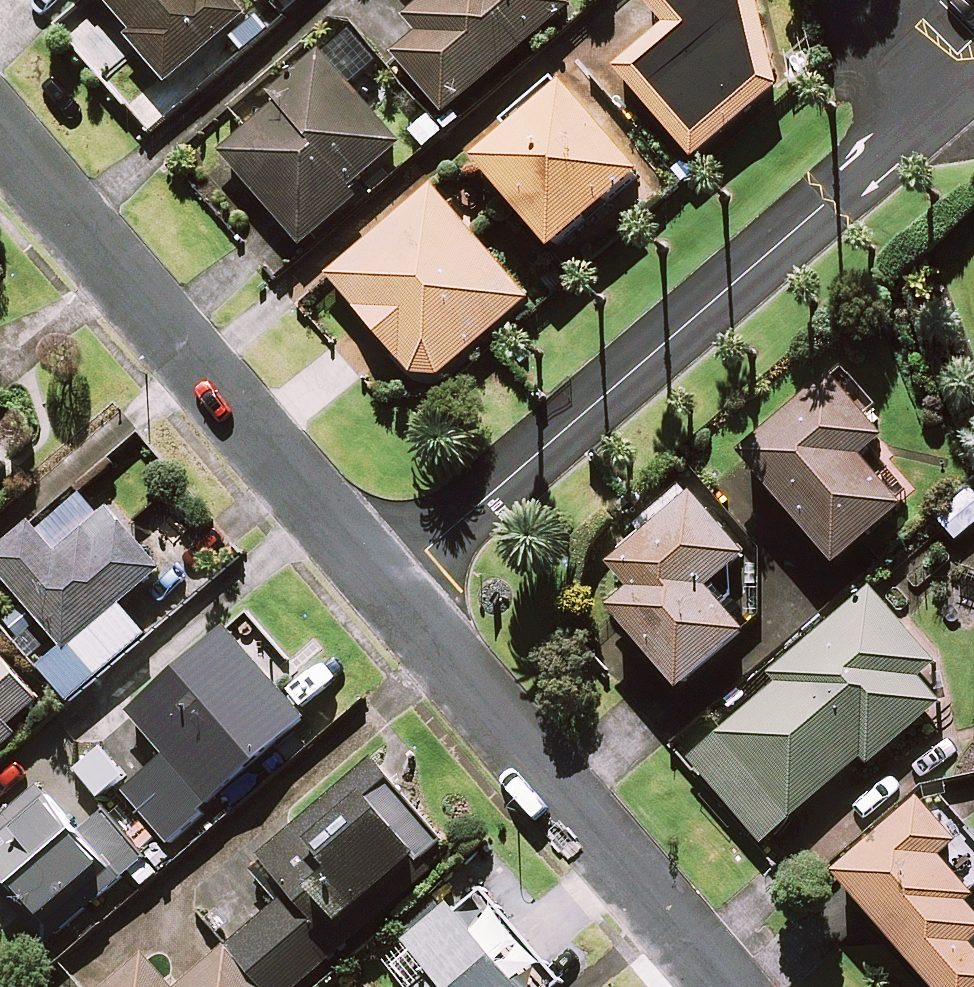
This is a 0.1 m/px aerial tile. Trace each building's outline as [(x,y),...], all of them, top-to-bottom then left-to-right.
[(167,86),(250,17),(236,0),(96,0),(167,86)] [(564,0),(427,0),(406,18),(420,35),(395,57),(445,115),(570,8),(564,0)] [(753,0),(644,0),(663,22),(613,65),(695,161),(775,93),(776,77),(753,0)] [(405,147),(320,54),(274,97),(279,104),(221,157),(301,243),(405,147)] [(649,172),(572,82),(478,162),(554,252),(649,172)] [(527,299),(433,190),(331,278),(425,388),(527,299)] [(887,441),(834,379),(743,456),(837,566),(915,501),(874,453),(887,441)] [(970,491),(937,519),(961,546),(973,535),(973,496),(970,491)] [(748,560),(694,497),(613,567),(635,592),(613,611),(682,692),(748,636),(710,592),(748,560)] [(78,502),(40,535),(34,528),(0,558),(0,574),(66,650),(42,670),(71,703),(148,637),(121,607),(163,571),(110,511),(96,523),(78,502)] [(932,661),(870,590),(771,676),(777,684),(690,760),(764,844),(864,756),(871,763),(940,703),(915,675),(932,661)] [(305,719),(228,635),(135,721),(167,756),(125,794),(171,843),(305,719)] [(17,735),(11,728),(39,703),(0,657),(0,750),(17,735)] [(126,779),(105,750),(78,771),(100,799),(126,779)] [(278,903),(224,949),(178,986),(301,986),(433,875),(420,860),(439,844),(373,767),(251,871),(278,903)] [(38,790),(0,822),(0,873),(54,937),(144,860),(105,815),(78,837),(38,790)] [(945,858),(963,842),(924,797),(836,873),(935,986),(973,986),(973,909),(971,906),(973,904),(973,891),(945,858)] [(519,985),(543,964),(477,887),(391,960),(413,986),(521,986),(519,985)] [(145,956),(108,986),(172,986),(145,956)]
